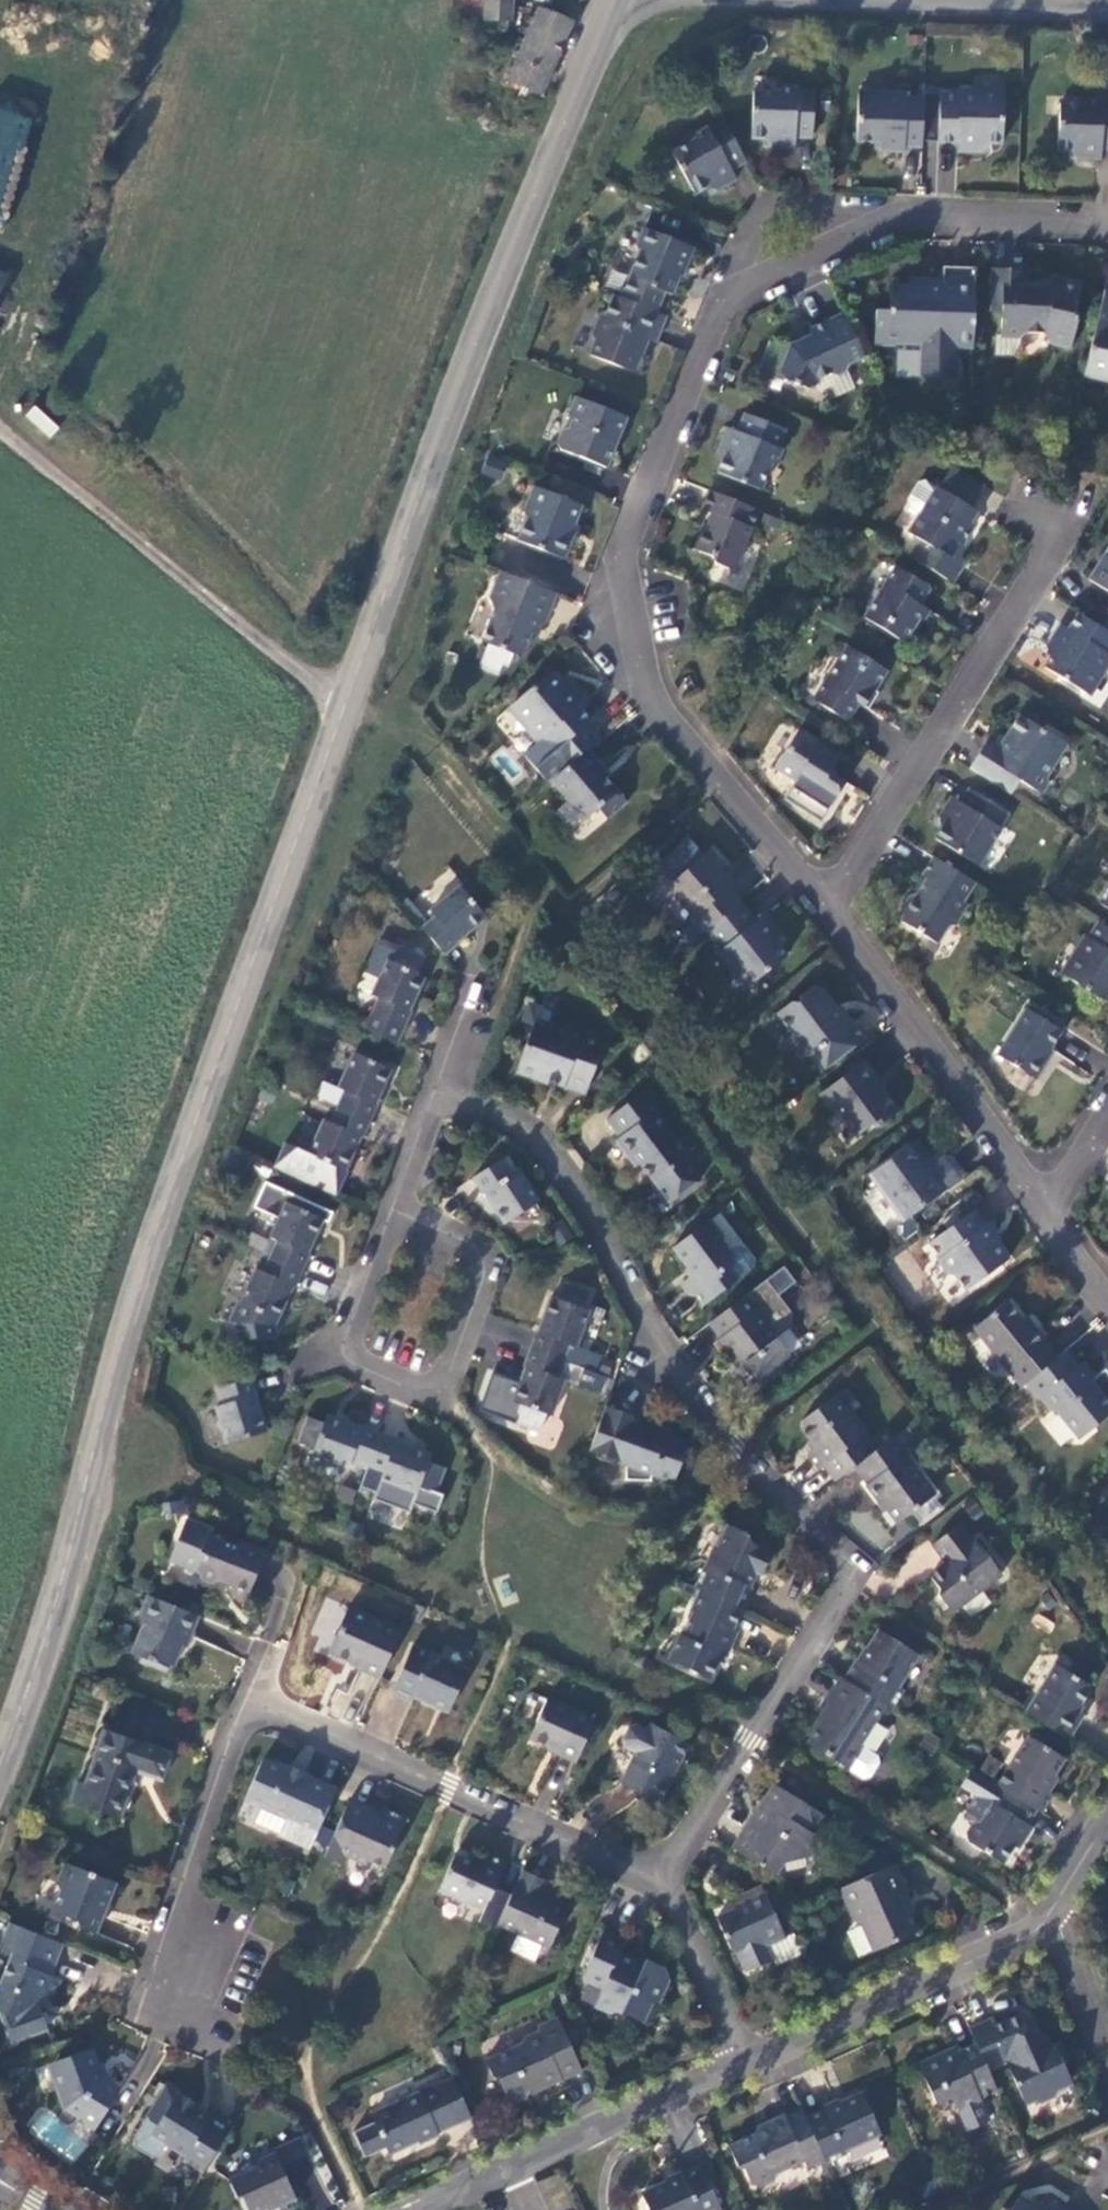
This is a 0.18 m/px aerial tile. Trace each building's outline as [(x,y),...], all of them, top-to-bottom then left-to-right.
[(491,0),(466,0),(464,18),(488,21),(491,0)] [(512,14),(502,41),(484,85),(515,98),(545,25),(512,14)] [(941,142),(960,142),(963,146),(966,149),(968,151),(971,151),(974,152),(977,152),(980,152),(982,151),(985,150),(988,148),(990,146),(991,143),(1005,143),(1007,93),(986,92),(977,87),(962,87),(962,93),(943,92),(941,142)] [(797,148),(797,137),(814,138),(817,94),(800,93),(800,89),(786,88),(781,92),(756,91),(755,140),(774,147),(797,148)] [(924,146),(926,98),(909,98),(909,93),(861,91),(859,141),(884,142),(883,150),(907,151),(907,146),(924,146)] [(1107,148),(1107,106),(1106,106),(1106,100),(1092,100),(1088,104),(1063,103),(1061,149),(1073,150),(1080,158),(1104,159),(1104,148),(1107,148)] [(33,117),(0,109),(0,222),(6,224),(33,117)] [(749,161),(727,123),(712,132),(710,128),(698,135),(696,141),(675,154),(698,194),(719,191),(740,179),(734,170),(749,161)] [(687,269),(696,248),(645,228),(637,248),(640,254),(623,298),(659,312),(667,292),(674,295),(685,268),(687,269)] [(975,347),(979,268),(945,268),(945,281),(925,281),(925,288),(912,287),(893,287),(892,311),(878,311),(877,339),(881,344),(923,345),(922,378),(958,379),(959,346),(975,347)] [(1080,317),(1077,312),(1084,284),(1066,280),(1051,279),(1049,287),(1029,286),(1030,270),(995,269),(993,304),(1005,304),(1003,337),(1023,337),(1028,332),(1039,333),(1052,344),(1073,348),(1080,317)] [(1106,292),(1087,371),(1107,376),(1107,293),(1106,292)] [(659,343),(669,316),(659,312),(623,298),(615,295),(608,315),(603,314),(595,336),(597,342),(592,355),(643,375),(650,356),(643,353),(648,339),(659,343)] [(993,304),(993,317),(1004,318),(1005,304),(993,304)] [(849,370),(852,363),(866,356),(846,312),(811,328),(816,337),(805,342),(801,340),(792,344),(790,348),(771,341),(760,370),(787,380),(787,379),(810,387),(819,383),(821,378),(832,372),(839,375),(849,370)] [(1086,377),(1107,382),(1107,376),(1087,371),(1086,377)] [(609,468),(629,417),(579,397),(572,414),(575,421),(574,426),(567,429),(561,443),(564,450),(609,468)] [(34,404),(24,416),(49,439),(59,427),(34,404)] [(739,432),(729,427),(720,449),(724,459),(719,472),(762,490),(772,465),(778,463),(784,450),(779,448),(787,430),(747,413),(739,432)] [(956,464),(941,487),(973,507),(987,483),(956,464)] [(584,505),(536,486),(526,511),(529,518),(520,540),(567,559),(576,537),(572,535),(584,505)] [(924,540),(913,557),(954,583),(966,565),(951,556),(959,542),(964,545),(976,525),(972,523),(979,511),(973,507),(941,487),(912,533),(924,540)] [(760,510),(711,490),(702,511),(713,515),(709,523),(703,526),(694,549),(713,556),(716,563),(730,569),(738,566),(760,510)] [(1107,565),(1102,562),(1091,580),(1107,591),(1107,564),(1107,565)] [(921,605),(932,588),(898,567),(867,618),(906,643),(927,608),(921,605)] [(503,674),(505,664),(511,666),(515,654),(521,656),(526,651),(533,634),(538,636),(544,622),(546,623),(558,593),(505,572),(501,584),(498,583),(492,598),(492,608),(479,639),(485,641),(476,664),(503,674)] [(1080,613),(1070,629),(1069,629),(1066,629),(1063,630),(1061,632),(1059,634),(1057,636),(1055,638),(1053,640),(1053,643),(1052,646),(1052,649),(1053,652),(1053,655),(1054,656),(1047,667),(1088,694),(1103,672),(1107,671),(1107,631),(1104,628),(1080,613)] [(867,707),(890,671),(850,646),(816,700),(849,721),(860,703),(867,707)] [(565,682),(563,682),(560,683),(552,673),(514,705),(531,725),(530,731),(540,742),(544,739),(556,753),(594,721),(582,707),(582,705),(583,702),(583,699),(582,697),(581,694),(580,691),(578,689),(576,687),(574,685),(571,684),(568,683),(565,682)] [(1046,730),(1022,715),(1008,737),(1011,739),(1004,750),(990,741),(972,768),(1014,795),(1023,781),(1043,794),(1050,783),(1048,777),(1072,741),(1049,726),(1046,730)] [(801,730),(777,767),(797,780),(793,787),(813,800),(816,796),(832,807),(848,783),(832,773),(842,756),(801,730)] [(604,773),(608,770),(590,749),(554,780),(587,820),(601,808),(613,823),(632,806),(604,773)] [(938,838),(977,863),(990,842),(996,840),(1003,829),(1000,827),(1008,812),(973,788),(964,803),(954,797),(942,817),(944,828),(938,838)] [(670,879),(700,850),(687,837),(657,866),(670,879)] [(708,931),(741,902),(743,901),(727,883),(728,876),(716,863),(721,859),(710,845),(673,878),(672,890),(692,914),(689,917),(705,934),(708,931)] [(971,904),(968,903),(980,885),(936,857),(924,877),(928,879),(919,895),(911,896),(904,908),(905,916),(902,921),(939,944),(950,926),(958,925),(971,904)] [(434,917),(421,928),(443,955),(457,943),(456,942),(472,928),(469,925),(482,914),(458,886),(429,911),(434,917)] [(759,921),(741,902),(708,931),(724,950),(720,953),(730,965),(739,963),(755,983),(789,956),(781,947),(782,935),(766,916),(759,921)] [(1102,923),(1091,938),(1086,935),(1079,947),(1077,958),(1066,975),(1107,1002),(1107,927),(1102,923)] [(376,944),(363,973),(378,980),(371,995),(378,999),(364,1030),(395,1044),(410,1012),(408,1011),(424,977),(416,974),(424,958),(399,947),(398,949),(383,941),(376,944)] [(378,980),(363,973),(356,989),(371,995),(378,980)] [(805,1059),(811,1054),(825,1072),(868,1039),(855,1023),(850,1027),(836,1009),(838,1007),(823,987),(815,986),(803,995),(802,1003),(794,1002),(780,1013),(795,1033),(789,1038),(805,1059)] [(1064,1031),(1028,1009),(1000,1055),(1039,1079),(1049,1062),(1047,1060),(1064,1031)] [(532,1024),(515,1071),(545,1083),(546,1080),(584,1094),(604,1039),(552,1020),(548,1030),(532,1024)] [(353,1054),(337,1089),(344,1092),(337,1108),(369,1122),(377,1105),(375,1104),(383,1086),(380,1084),(386,1069),(353,1054)] [(866,1061),(823,1093),(838,1115),(844,1115),(859,1135),(872,1125),(880,1126),(900,1111),(885,1091),(880,1089),(875,1082),(879,1079),(866,1061)] [(632,1156),(653,1183),(669,1204),(700,1181),(684,1160),(687,1157),(654,1113),(658,1110),(644,1091),(605,1120),(619,1138),(614,1141),(628,1159),(632,1156)] [(337,1108),(330,1123),(323,1120),(307,1155),(340,1170),(347,1155),(351,1157),(360,1138),(361,1139),(369,1122),(337,1108)] [(906,1221),(949,1189),(963,1179),(964,1171),(955,1159),(946,1158),(938,1164),(920,1140),(912,1146),(872,1175),(906,1221)] [(500,1159),(471,1179),(481,1195),(483,1193),(496,1213),(500,1211),(507,1222),(538,1202),(516,1170),(510,1174),(500,1159)] [(332,1213),(264,1182),(253,1208),(278,1219),(269,1238),(276,1241),(269,1257),(301,1272),(309,1255),(307,1254),(316,1235),(312,1233),(318,1219),(327,1223),(332,1213)] [(956,1276),(968,1290),(1009,1258),(992,1236),(996,1233),(988,1222),(985,1224),(973,1210),(929,1245),(940,1259),(938,1261),(949,1275),(956,1276)] [(707,1223),(672,1249),(692,1276),(683,1282),(702,1307),(737,1281),(729,1270),(731,1255),(707,1223)] [(237,1304),(228,1324),(232,1344),(269,1336),(276,1321),(273,1320),(279,1305),(283,1307),(292,1288),(294,1288),(301,1272),(269,1257),(262,1273),(255,1270),(239,1305),(237,1304)] [(783,1267),(766,1280),(779,1298),(796,1284),(783,1267)] [(744,1364),(756,1380),(788,1356),(773,1336),(790,1323),(791,1313),(779,1298),(766,1280),(708,1324),(719,1339),(717,1340),(738,1368),(744,1364)] [(563,1284),(557,1300),(550,1298),(537,1333),(536,1332),(529,1349),(562,1361),(568,1345),(575,1348),(588,1312),(583,1310),(589,1293),(563,1284)] [(1023,1387),(1028,1383),(1061,1357),(1035,1326),(1031,1329),(1009,1302),(976,1328),(1023,1387)] [(583,1369),(562,1361),(529,1349),(523,1367),(524,1367),(512,1403),(520,1405),(513,1422),(539,1431),(545,1415),(551,1416),(564,1380),(577,1386),(583,1369)] [(1068,1351),(1061,1357),(1028,1383),(1040,1400),(1043,1398),(1053,1412),(1059,1413),(1081,1441),(1107,1419),(1107,1403),(1093,1382),(1097,1379),(1084,1363),(1079,1366),(1068,1351)] [(580,1386),(600,1394),(607,1377),(587,1370),(580,1386)] [(215,1408),(226,1444),(261,1434),(256,1418),(261,1417),(255,1397),(256,1396),(251,1378),(217,1389),(222,1406),(215,1408)] [(848,1416),(833,1397),(800,1421),(799,1428),(809,1441),(812,1440),(817,1447),(807,1454),(818,1469),(823,1466),(834,1481),(854,1467),(874,1451),(863,1436),(865,1434),(851,1414),(848,1416)] [(588,1454),(584,1465),(619,1478),(626,1492),(649,1481),(651,1474),(673,1482),(687,1443),(669,1437),(671,1432),(649,1424),(648,1429),(634,1425),(637,1418),(604,1407),(588,1454)] [(307,1418),(297,1443),(314,1449),(311,1455),(348,1469),(350,1461),(366,1467),(379,1434),(361,1428),(361,1429),(326,1416),(323,1424),(307,1418)] [(379,1434),(366,1467),(383,1473),(380,1480),(416,1494),(418,1488),(434,1495),(444,1469),(428,1463),(430,1455),(395,1442),(396,1441),(379,1434)] [(907,1455),(893,1437),(874,1451),(854,1467),(896,1523),(933,1495),(905,1457),(907,1455)] [(238,1547),(208,1535),(209,1530),(185,1520),(169,1561),(196,1572),(200,1579),(212,1584),(219,1581),(231,1585),(229,1591),(246,1597),(264,1552),(240,1542),(238,1547)] [(976,1547),(959,1524),(931,1545),(945,1564),(928,1577),(937,1590),(937,1596),(947,1609),(954,1610),(1000,1575),(978,1546),(976,1547)] [(746,1534),(728,1526),(718,1547),(714,1549),(705,1568),(703,1567),(694,1588),(699,1591),(742,1610),(751,1588),(749,1587),(755,1573),(760,1575),(770,1553),(749,1544),(746,1534)] [(742,1610),(699,1591),(690,1611),(692,1613),(681,1637),(677,1639),(668,1660),(710,1679),(718,1662),(721,1663),(735,1631),(733,1630),(742,1610)] [(148,1596),(139,1618),(143,1627),(132,1655),(152,1663),(154,1659),(174,1668),(183,1647),(187,1648),(199,1617),(148,1596)] [(348,1608),(337,1631),(339,1639),(332,1655),(360,1668),(359,1670),(379,1679),(400,1631),(348,1608)] [(856,1662),(844,1681),(884,1706),(890,1709),(903,1690),(896,1687),(916,1655),(878,1631),(858,1663),(856,1662)] [(466,1671),(411,1646),(391,1693),(411,1702),(413,1697),(448,1712),(466,1671)] [(1054,1665),(1023,1713),(1068,1741),(1083,1715),(1076,1711),(1088,1692),(1087,1685),(1054,1665)] [(875,1757),(859,1747),(884,1706),(844,1681),(839,1678),(824,1703),(829,1706),(806,1744),(862,1778),(868,1777),(877,1763),(875,1757)] [(594,1719),(547,1699),(529,1738),(557,1751),(556,1754),(575,1762),(594,1719)] [(689,1744),(649,1724),(646,1729),(636,1725),(624,1729),(617,1742),(620,1749),(630,1754),(616,1782),(659,1804),(673,1776),(672,1773),(678,1762),(681,1760),(689,1744)] [(171,1753),(103,1731),(94,1758),(134,1774),(135,1772),(162,1781),(171,1753)] [(1027,1736),(996,1786),(1035,1811),(1040,1813),(1051,1795),(1044,1790),(1064,1759),(1027,1736)] [(94,1758),(85,1785),(97,1790),(91,1810),(119,1819),(134,1774),(94,1758)] [(244,1800),(261,1808),(262,1808),(255,1823),(310,1847),(335,1790),(304,1775),(303,1779),(287,1771),(289,1766),(273,1759),(271,1764),(262,1760),(244,1800)] [(970,1770),(960,1786),(976,1796),(967,1812),(968,1821),(972,1824),(965,1835),(967,1842),(1002,1864),(1014,1845),(1021,1844),(1031,1827),(1027,1825),(1035,1811),(996,1786),(970,1770)] [(85,1785),(76,1783),(70,1803),(91,1810),(97,1790),(85,1785)] [(773,1785),(733,1850),(774,1875),(782,1862),(806,1857),(814,1843),(812,1835),(824,1817),(773,1785)] [(369,1808),(349,1799),(324,1856),(344,1865),(348,1855),(366,1863),(369,1856),(387,1864),(407,1818),(384,1808),(379,1818),(367,1812),(369,1808)] [(470,1861),(454,1854),(438,1890),(483,1910),(477,1922),(494,1930),(496,1925),(510,1895),(494,1887),(505,1863),(485,1854),(484,1856),(474,1852),(470,1861)] [(64,1863),(56,1884),(60,1893),(54,1908),(57,1914),(76,1922),(79,1928),(94,1934),(115,1883),(64,1863)] [(893,1865),(838,1889),(853,1922),(860,1924),(872,1952),(916,1932),(901,1897),(907,1895),(893,1865)] [(546,1881),(521,1870),(510,1895),(496,1925),(548,1948),(557,1928),(562,1926),(570,1907),(541,1893),(546,1881)] [(737,1953),(746,1973),(773,1960),(766,1946),(784,1938),(764,1894),(743,1903),(744,1905),(715,1918),(730,1951),(737,1953)] [(9,1923),(0,1946),(0,1949),(11,1954),(0,1983),(0,2016),(10,2043),(47,2030),(38,2006),(42,1996),(52,2000),(60,1980),(50,1976),(62,1945),(9,1923)] [(624,1939),(602,1930),(582,1976),(584,1983),(600,1991),(593,2006),(609,2013),(616,2010),(640,2021),(649,2002),(656,2005),(668,1979),(663,1967),(645,1959),(638,1974),(631,1971),(636,1961),(618,1953),(624,1939)] [(784,1938),(766,1946),(773,1960),(775,1966),(801,1954),(792,1934),(784,1938)] [(1019,2015),(991,2027),(988,2020),(968,2029),(975,2044),(987,2072),(1006,2063),(1025,2106),(1034,2101),(1040,2104),(1054,2097),(1057,2091),(1071,2085),(1061,2063),(1066,2061),(1058,2042),(1048,2047),(1044,2038),(1027,2032),(1019,2015)] [(520,2046),(485,2061),(492,2076),(499,2079),(508,2099),(514,2103),(526,2098),(529,2091),(540,2087),(541,2090),(581,2073),(558,2019),(537,2028),(539,2033),(523,2040),(520,2046)] [(249,2035),(243,2052),(254,2057),(261,2040),(249,2035)] [(975,2044),(944,2058),(942,2053),(917,2064),(935,2104),(941,2107),(953,2102),(957,2112),(980,2101),(979,2099),(996,2091),(987,2072),(975,2044)] [(68,2062),(50,2068),(65,2106),(78,2114),(77,2116),(95,2128),(119,2089),(101,2079),(91,2049),(71,2056),(68,2062)] [(437,2085),(455,2125),(470,2118),(452,2078),(437,2085)] [(418,2094),(370,2116),(373,2123),(352,2133),(363,2159),(385,2149),(388,2156),(417,2142),(418,2145),(438,2136),(436,2134),(455,2125),(437,2085),(435,2080),(416,2088),(418,2094)] [(200,2107),(179,2094),(180,2092),(168,2085),(159,2099),(161,2106),(168,2110),(158,2126),(147,2119),(133,2141),(135,2149),(151,2159),(159,2157),(167,2145),(186,2157),(184,2161),(202,2173),(230,2129),(211,2117),(210,2120),(197,2112),(200,2107)] [(861,2094),(805,2119),(823,2159),(825,2164),(845,2154),(843,2149),(879,2134),(861,2094)] [(161,2106),(159,2099),(147,2119),(158,2126),(168,2110),(161,2106)] [(36,2110),(25,2134),(78,2159),(89,2135),(36,2110)] [(801,2110),(785,2117),(783,2114),(764,2123),(766,2128),(727,2146),(736,2166),(743,2168),(750,2184),(751,2184),(757,2186),(774,2179),(776,2172),(803,2160),(806,2167),(823,2159),(805,2119),(801,2110)] [(258,2161),(255,2168),(228,2180),(235,2196),(241,2198),(247,2209),(260,2209),(275,2204),(277,2207),(294,2200),(274,2153),(258,2161)] [(701,2168),(645,2193),(652,2209),(720,2209),(701,2168)] [(1062,2209),(1064,2207),(1046,2195),(1040,2204),(1031,2199),(1028,2204),(1024,2205),(1016,2201),(1012,2208),(1004,2209),(1002,2208),(1001,2209),(1063,2209),(1062,2209)]
